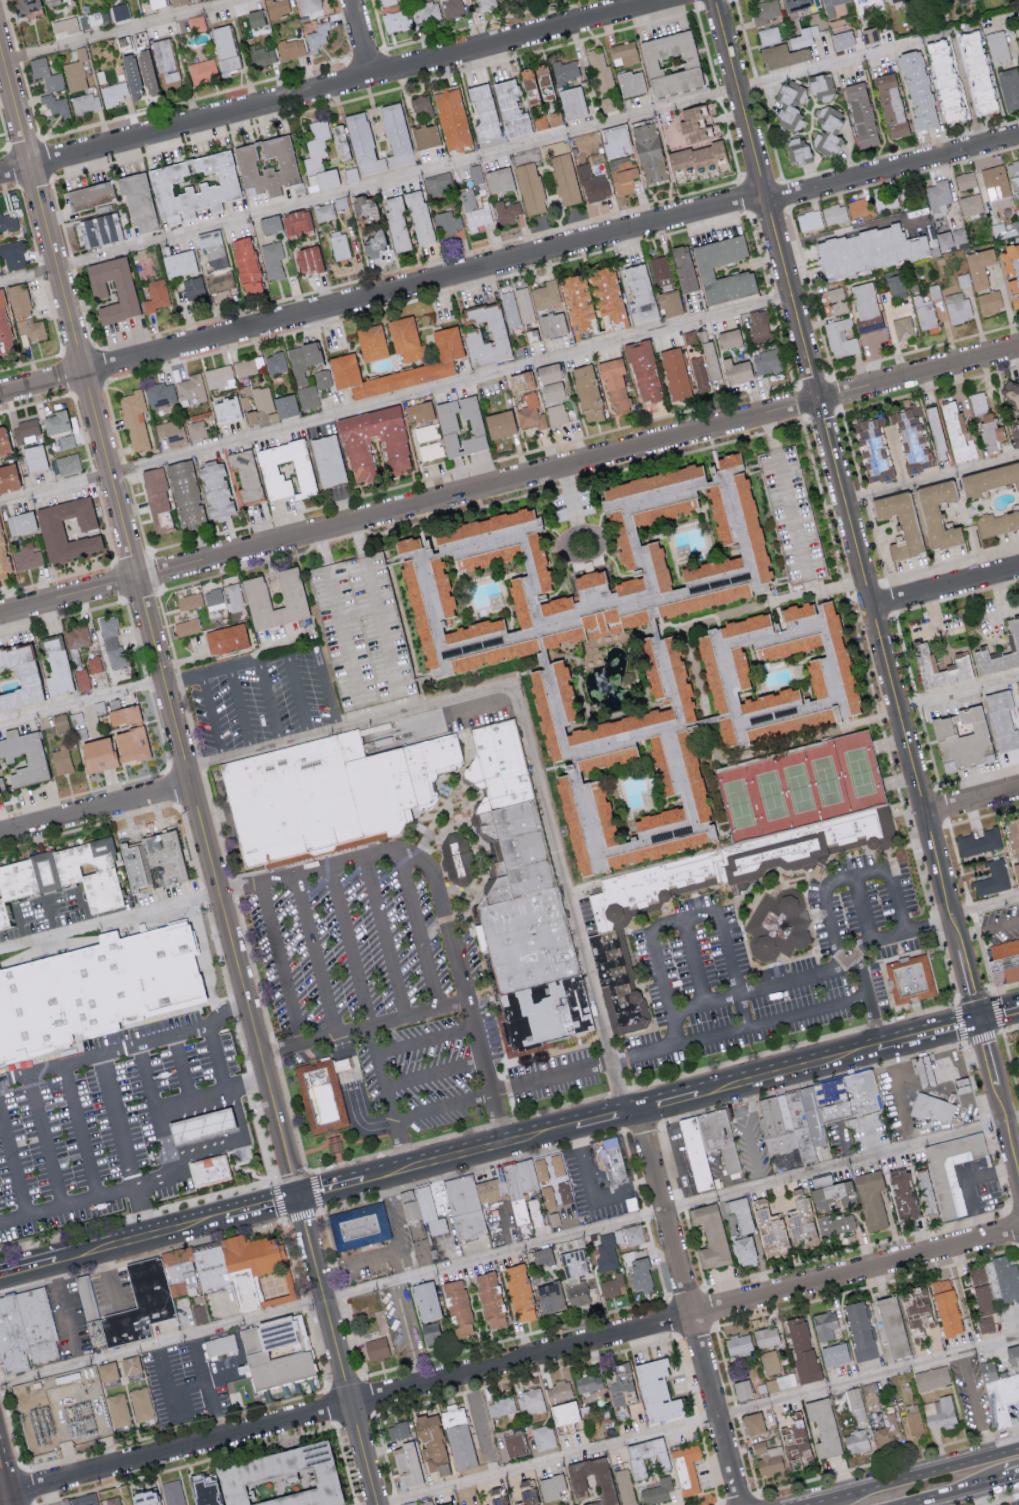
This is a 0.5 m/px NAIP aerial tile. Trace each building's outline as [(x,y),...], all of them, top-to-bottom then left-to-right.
[(19,1),(14,2),(16,18),(32,16),(32,13),(39,13),(38,0),(19,0),(19,1)] [(149,9),(164,6),(163,0),(147,0),(149,9)] [(268,18),(290,14),(287,0),(267,0),(264,0),(268,18)] [(321,0),(297,0),(300,14),(322,10),(321,0)] [(445,19),(465,15),(461,0),(441,0),(445,19)] [(477,11),(498,6),(497,0),(475,0),(477,11)] [(777,0),(767,0),(750,3),(754,26),(768,23),(767,17),(780,14),(777,0)] [(811,0),(782,0),(786,13),(813,4),(811,0)] [(832,5),(849,2),(848,0),(822,0),(825,19),(834,17),(832,5)] [(855,13),(882,9),(880,0),(853,0),(855,13)] [(412,6),(416,25),(441,20),(437,1),(412,6)] [(131,18),(127,2),(110,6),(114,22),(131,18)] [(244,13),(248,29),(265,24),(261,8),(244,13)] [(412,28),(408,9),(381,14),(385,33),(412,28)] [(80,29),(102,25),(100,12),(77,16),(80,29)] [(187,18),(190,32),(205,28),(202,14),(187,18)] [(79,29),(75,16),(51,22),(54,35),(79,29)] [(319,52),(317,45),(329,41),(325,30),(331,28),(328,20),(314,24),(315,31),(304,34),(310,55),(319,52)] [(228,24),(210,28),(220,72),(238,68),(228,24)] [(758,29),(759,45),(780,43),(778,26),(758,29)] [(799,35),(787,37),(789,49),(811,45),(808,27),(798,28),(799,35)] [(865,44),(879,40),(875,27),(862,31),(865,44)] [(853,46),(850,30),(830,34),(833,50),(853,46)] [(973,115),(993,111),(979,30),(959,33),(973,115)] [(1011,61),(1003,30),(985,34),(993,65),(1011,61)] [(700,87),(689,31),(639,41),(650,96),(700,87)] [(280,61),(305,55),(302,37),(276,42),(280,61)] [(150,41),(160,92),(179,88),(168,38),(150,41)] [(925,43),(944,123),(964,118),(945,38),(925,43)] [(610,45),(613,65),(622,63),(622,65),(638,63),(634,41),(610,45)] [(765,70),(811,59),(808,47),(785,52),(783,43),(760,48),(765,70)] [(274,49),(264,51),(263,44),(247,48),(251,67),(277,62),(274,49)] [(603,46),(588,49),(598,93),(612,89),(603,46)] [(937,125),(921,49),(898,54),(914,130),(937,125)] [(157,93),(147,50),(135,53),(145,96),(157,93)] [(125,82),(100,87),(104,107),(128,102),(127,100),(143,96),(133,53),(120,56),(125,82)] [(47,92),(65,88),(62,72),(49,75),(45,56),(28,60),(33,78),(43,76),(47,92)] [(218,77),(214,58),(187,64),(191,83),(218,77)] [(87,88),(82,59),(63,63),(68,92),(87,88)] [(579,78),(575,60),(551,65),(555,83),(579,78)] [(526,105),(552,98),(544,64),(517,70),(526,105)] [(1006,111),(1018,108),(1018,84),(1014,67),(995,73),(1006,111)] [(639,71),(630,73),(629,70),(615,74),(622,98),(645,92),(639,71)] [(872,78),(889,139),(909,134),(892,72),(872,78)] [(806,77),(811,100),(833,96),(829,73),(806,77)] [(491,84),(504,138),(530,132),(525,110),(517,111),(513,94),(516,94),(513,79),(491,84)] [(806,89),(789,80),(785,86),(780,83),(772,98),(782,103),(773,120),(795,131),(803,116),(794,112),(806,89)] [(858,149),(878,145),(864,82),(844,86),(858,149)] [(465,88),(468,104),(473,102),(477,124),(472,125),(475,142),(500,137),(489,83),(465,88)] [(559,90),(566,120),(586,115),(579,85),(559,90)] [(445,151),(458,148),(471,145),(458,88),(446,91),(445,89),(431,92),(445,151)] [(75,114),(101,108),(98,91),(71,97),(75,114)] [(61,119),(71,116),(66,97),(54,100),(52,92),(43,95),(47,115),(59,112),(61,119)] [(411,101),(413,113),(416,112),(418,121),(435,117),(430,97),(411,101)] [(344,115),(357,175),(413,163),(399,102),(378,106),(389,156),(374,159),(364,111),(344,115)] [(673,111),(676,122),(667,123),(669,134),(674,133),(676,144),(714,137),(709,114),(715,113),(713,103),(673,111)] [(833,136),(843,113),(824,105),(814,127),(817,128),(809,148),(831,158),(839,138),(833,136)] [(550,126),(562,124),(559,110),(547,113),(550,126)] [(532,117),(535,130),(549,127),(545,113),(532,117)] [(338,186),(334,168),(322,171),(320,158),(326,157),(323,139),(329,138),(326,119),(308,122),(311,139),(305,141),(308,157),(302,158),(305,175),(312,173),(315,190),(338,186)] [(644,185),(666,180),(652,122),(629,127),(644,185)] [(338,161),(349,158),(340,124),(329,127),(338,161)] [(414,150),(439,145),(434,124),(424,126),(424,124),(409,128),(414,150)] [(629,139),(625,125),(611,128),(615,143),(629,139)] [(265,192),(266,198),(283,194),(281,186),(298,183),(288,135),(232,146),(242,196),(265,192)] [(802,136),(784,141),(790,164),(808,160),(802,136)] [(539,146),(543,160),(548,159),(559,206),(580,202),(566,140),(539,146)] [(666,153),(670,173),(724,162),(720,142),(666,153)] [(239,198),(229,151),(146,168),(157,218),(180,213),(182,220),(194,217),(192,210),(207,207),(208,213),(221,210),(219,202),(239,198)] [(607,160),(615,195),(633,191),(631,182),(637,181),(631,155),(607,160)] [(1006,163),(1011,190),(1018,188),(1018,160),(1006,163)] [(513,166),(525,215),(546,210),(534,161),(513,166)] [(577,165),(585,202),(610,197),(605,174),(591,177),(588,163),(577,165)] [(472,184),(482,182),(479,164),(468,166),(472,184)] [(991,210),(1013,205),(1003,164),(980,170),(991,210)] [(512,190),(509,167),(485,171),(488,194),(512,190)] [(977,185),(973,171),(953,176),(957,191),(977,185)] [(115,178),(119,196),(125,195),(133,235),(156,230),(145,172),(115,178)] [(452,192),(449,173),(424,176),(427,195),(452,192)] [(932,216),(947,213),(945,203),(951,202),(946,179),(924,185),(932,216)] [(64,192),(69,212),(119,199),(114,180),(64,192)] [(404,193),(416,246),(433,242),(421,189),(404,193)] [(493,222),(487,199),(475,202),(472,189),(460,192),(469,233),(478,231),(477,226),(493,222)] [(873,198),(876,211),(898,207),(895,194),(873,198)] [(963,215),(983,212),(979,194),(960,198),(963,215)] [(370,195),(352,199),(357,222),(375,218),(370,195)] [(411,249),(398,195),(381,199),(394,253),(411,249)] [(857,217),(873,212),(869,196),(852,201),(857,217)] [(520,202),(503,204),(502,200),(494,201),(497,225),(515,222),(514,215),(522,214),(520,202)] [(821,208),(825,225),(847,220),(844,203),(821,208)] [(313,206),(315,222),(335,219),(332,204),(313,206)] [(308,209),(280,214),(284,236),(312,230),(308,209)] [(818,209),(795,215),(800,232),(822,226),(818,209)] [(460,216),(452,217),(450,210),(433,213),(439,239),(457,235),(455,229),(463,227),(460,216)] [(121,240),(115,212),(76,220),(82,248),(121,240)] [(0,217),(0,214),(0,231),(18,229),(16,214),(0,217)] [(281,229),(276,214),(257,220),(262,235),(281,229)] [(814,242),(822,279),(929,256),(924,235),(902,240),(898,224),(814,242)] [(967,241),(964,227),(952,230),(955,244),(967,241)] [(209,271),(226,267),(217,229),(195,235),(198,248),(202,247),(209,271)] [(367,230),(369,244),(362,244),(364,259),(378,258),(378,252),(383,251),(381,229),(367,230)] [(938,250),(952,246),(948,230),(934,234),(938,250)] [(345,232),(330,234),(333,259),(349,258),(345,232)] [(692,245),(704,305),(755,295),(750,271),(712,278),(710,266),(746,258),(741,235),(692,245)] [(229,241),(242,296),(262,291),(249,236),(229,241)] [(20,239),(0,244),(0,249),(5,271),(27,266),(20,239)] [(259,246),(268,281),(285,277),(280,258),(284,257),(280,240),(259,246)] [(300,276),(324,269),(317,245),(293,252),(300,276)] [(669,249),(681,293),(697,289),(685,245),(669,249)] [(965,254),(972,291),(988,287),(984,266),(995,263),(992,248),(965,254)] [(164,276),(195,272),(192,251),(161,255),(164,276)] [(648,259),(653,282),(670,278),(665,255),(648,259)] [(139,315),(125,256),(84,265),(92,301),(107,297),(103,281),(111,280),(117,302),(94,308),(98,325),(139,315)] [(656,318),(644,263),(621,269),(633,323),(656,318)] [(626,327),(612,265),(594,269),(595,275),(588,276),(594,300),(598,316),(608,314),(610,324),(621,321),(622,328),(626,327)] [(205,277),(210,293),(235,285),(230,270),(205,277)] [(890,299),(905,296),(901,273),(885,276),(890,299)] [(571,332),(587,330),(586,319),(592,318),(590,301),(589,301),(587,289),(585,289),(583,274),(563,277),(571,332)] [(197,307),(207,306),(204,277),(182,279),(185,301),(197,300),(197,307)] [(142,301),(145,314),(155,311),(155,308),(171,304),(164,278),(146,282),(150,299),(142,301)] [(536,308),(561,302),(555,281),(531,288),(536,308)] [(861,334),(883,328),(870,282),(848,288),(861,334)] [(10,318),(29,315),(24,283),(6,286),(10,318)] [(832,316),(849,312),(843,286),(827,290),(832,316)] [(522,324),(535,321),(528,287),(515,289),(522,324)] [(656,295),(663,318),(683,312),(676,289),(656,295)] [(981,316),(1004,309),(998,289),(975,296),(981,316)] [(507,327),(520,325),(515,290),(502,292),(507,327)] [(972,318),(967,297),(963,299),(961,291),(943,295),(950,324),(972,318)] [(912,296),(921,331),(937,327),(930,299),(923,301),(921,293),(912,296)] [(14,350),(0,295),(0,353),(14,350)] [(510,358),(499,303),(467,310),(470,324),(486,321),(490,341),(481,343),(478,329),(463,332),(470,367),(510,358)] [(754,345),(771,341),(763,310),(746,314),(754,345)] [(538,317),(543,338),(566,333),(561,312),(538,317)] [(386,321),(393,354),(400,353),(403,362),(428,356),(425,344),(418,345),(412,315),(386,321)] [(916,336),(910,315),(891,320),(897,340),(916,336)] [(46,338),(42,320),(33,322),(32,318),(16,321),(20,339),(29,337),(30,342),(46,338)] [(351,399),(456,375),(452,360),(463,357),(456,326),(431,331),(438,362),(359,380),(353,353),(328,359),(335,390),(348,387),(351,399)] [(355,330),(360,361),(386,358),(381,326),(355,330)] [(719,350),(741,346),(737,329),(716,333),(719,350)] [(697,343),(694,330),(682,333),(685,346),(697,343)] [(661,401),(647,339),(624,344),(638,406),(661,401)] [(707,380),(718,378),(712,341),(701,343),(707,380)] [(295,386),(307,384),(303,367),(320,364),(315,342),(287,348),(295,386)] [(690,397),(680,347),(658,352),(669,401),(690,397)] [(757,377),(781,369),(775,348),(750,356),(757,377)] [(267,374),(287,372),(285,352),(265,354),(267,374)] [(709,389),(701,356),(689,358),(697,392),(709,389)] [(256,363),(255,358),(234,362),(236,376),(264,370),(262,362),(256,363)] [(599,362),(608,416),(631,412),(628,397),(626,397),(619,358),(599,362)] [(724,385),(751,379),(747,361),(730,364),(729,358),(719,360),(724,385)] [(535,368),(540,385),(561,380),(557,363),(535,368)] [(570,369),(583,424),(603,419),(590,364),(570,369)] [(205,369),(208,390),(235,386),(231,365),(205,369)] [(314,371),(316,389),(332,387),(330,369),(314,371)] [(207,400),(201,372),(188,375),(189,379),(175,382),(181,407),(190,405),(190,404),(207,400)] [(146,387),(151,408),(177,402),(172,381),(146,387)] [(544,403),(564,398),(560,381),(540,386),(544,403)] [(294,394),(272,399),(269,385),(252,389),(251,384),(238,387),(240,396),(252,393),(256,410),(244,413),(248,426),(298,415),(294,394)] [(300,409),(319,406),(316,385),(297,387),(300,409)] [(1004,385),(1004,408),(1018,408),(1018,385),(1004,385)] [(142,412),(146,411),(141,388),(132,390),(133,394),(118,397),(131,453),(150,449),(142,412)] [(969,394),(973,415),(987,413),(984,391),(969,394)] [(547,428),(544,413),(539,414),(535,393),(525,395),(527,408),(515,410),(519,428),(536,425),(537,430),(547,428)] [(485,451),(475,396),(434,404),(444,458),(485,451)] [(211,403),(216,424),(241,418),(236,397),(211,403)] [(434,419),(431,401),(405,406),(408,424),(434,419)] [(952,463),(977,458),(973,440),(966,441),(959,411),(956,412),(953,401),(939,404),(952,463)] [(549,425),(567,423),(565,404),(547,406),(549,425)] [(924,408),(937,461),(947,459),(934,405),(924,408)] [(904,473),(931,469),(921,406),(887,411),(889,424),(896,423),(904,473)] [(349,484),(375,479),(367,437),(380,434),(387,475),(410,471),(398,407),(337,418),(349,484)] [(70,430),(65,410),(41,416),(46,436),(70,430)] [(487,439),(515,434),(510,410),(483,415),(487,439)] [(978,416),(987,452),(994,450),(992,441),(1004,438),(1001,426),(994,427),(990,413),(978,416)] [(42,437),(36,418),(11,426),(16,445),(42,437)] [(154,425),(157,439),(165,437),(168,447),(186,442),(180,418),(154,425)] [(891,479),(883,425),(875,426),(874,419),(854,422),(864,484),(891,479)] [(1018,447),(1018,419),(1012,420),(1014,430),(1009,431),(1012,448),(1018,447)] [(207,437),(204,420),(187,423),(190,440),(207,437)] [(437,438),(434,423),(413,428),(416,442),(437,438)] [(8,452),(3,426),(0,427),(0,454),(8,452)] [(62,449),(75,446),(72,433),(59,437),(62,449)] [(345,482),(334,434),(309,440),(319,488),(345,482)] [(315,495),(303,439),(254,450),(266,501),(293,495),(294,499),(315,495)] [(418,445),(420,460),(442,458),(440,442),(418,445)] [(48,469),(41,444),(22,449),(29,474),(48,469)] [(233,469),(241,506),(261,501),(251,450),(224,455),(227,470),(233,469)] [(60,475),(82,470),(77,453),(56,458),(60,475)] [(600,486),(618,572),(632,570),(617,497),(641,492),(643,500),(628,514),(631,526),(696,512),(692,491),(704,488),(716,547),(728,544),(714,480),(732,486),(743,537),(737,557),(678,570),(680,582),(742,568),(740,561),(750,559),(757,590),(764,593),(768,580),(740,453),(719,457),(711,483),(703,480),(701,468),(695,466),(600,486)] [(165,465),(177,530),(204,525),(201,505),(198,505),(190,460),(165,465)] [(195,466),(198,481),(201,481),(208,521),(234,517),(231,500),(228,501),(224,476),(221,462),(195,466)] [(963,501),(979,497),(977,491),(1012,484),(1018,511),(993,516),(992,513),(975,516),(979,537),(1018,528),(1018,462),(957,476),(963,501)] [(18,489),(12,464),(0,467),(0,493),(18,489)] [(152,534),(173,530),(161,468),(140,472),(152,534)] [(914,489),(928,551),(961,543),(957,527),(941,530),(938,518),(939,518),(935,504),(960,499),(955,479),(914,489)] [(869,500),(873,521),(896,516),(901,542),(887,545),(890,561),(920,555),(907,492),(869,500)] [(47,563),(102,551),(98,534),(65,542),(60,520),(75,517),(79,532),(96,528),(89,496),(35,508),(47,563)] [(429,530),(435,558),(425,560),(438,619),(453,616),(441,564),(441,563),(441,561),(449,555),(452,570),(463,571),(519,558),(516,544),(524,544),(529,566),(521,565),(522,566),(520,583),(528,584),(526,589),(534,590),(535,595),(551,591),(539,536),(540,531),(537,518),(531,517),(529,510),(525,510),(429,530)] [(36,530),(31,511),(6,517),(10,536),(36,530)] [(5,578),(4,573),(10,572),(0,531),(0,579),(5,578)] [(391,543),(394,554),(423,548),(421,536),(391,543)] [(668,591),(658,541),(641,545),(645,565),(648,565),(654,594),(668,591)] [(33,551),(32,545),(13,548),(15,570),(42,566),(40,550),(33,551)] [(376,576),(373,562),(382,560),(381,552),(347,560),(351,580),(360,578),(360,579),(376,576)] [(435,668),(408,560),(395,563),(423,671),(435,668)] [(583,572),(592,570),(591,561),(582,562),(583,572)] [(241,580),(252,630),(309,617),(298,566),(275,571),(284,607),(270,610),(262,576),(241,580)] [(515,637),(503,634),(500,620),(438,632),(441,644),(447,663),(448,671),(624,637),(627,627),(646,624),(643,609),(632,612),(641,578),(611,583),(612,592),(605,593),(601,571),(578,575),(569,611),(579,609),(583,605),(588,606),(590,598),(601,595),(618,617),(515,637)] [(517,631),(529,627),(516,578),(504,581),(517,631)] [(225,585),(232,612),(245,609),(238,582),(225,585)] [(652,606),(655,619),(747,598),(744,584),(652,606)] [(202,592),(208,612),(225,607),(220,587),(202,592)] [(180,611),(203,605),(200,592),(177,598),(180,611)] [(570,611),(568,597),(535,601),(537,616),(570,611)] [(844,716),(858,713),(833,600),(811,605),(813,615),(821,613),(844,716)] [(810,603),(778,609),(781,623),(812,618),(810,603)] [(100,617),(108,669),(125,666),(116,614),(100,617)] [(709,640),(730,636),(732,648),(726,649),(735,691),(748,689),(739,646),(752,643),(750,631),(768,627),(766,615),(702,628),(704,636),(695,638),(711,716),(723,713),(709,640)] [(174,624),(177,637),(202,631),(198,617),(174,624)] [(976,675),(1018,666),(1018,618),(1004,621),(1010,651),(986,656),(985,649),(971,652),(976,675)] [(204,632),(209,656),(249,648),(244,624),(204,632)] [(68,648),(90,645),(88,625),(65,628),(68,648)] [(820,646),(816,633),(751,650),(755,663),(820,646)] [(72,691),(62,643),(60,644),(58,635),(41,639),(50,677),(43,678),(47,697),(72,691)] [(681,725),(694,721),(685,684),(674,636),(660,639),(681,725)] [(971,680),(967,653),(952,656),(954,666),(934,670),(930,642),(913,644),(920,688),(971,680)] [(28,645),(0,651),(0,712),(41,703),(28,645)] [(87,657),(89,673),(102,671),(100,656),(87,657)] [(804,661),(810,700),(823,698),(817,659),(804,661)] [(560,723),(575,720),(563,660),(549,663),(560,723)] [(78,692),(91,689),(86,668),(74,671),(78,692)] [(539,671),(526,673),(542,765),(555,762),(539,671)] [(604,684),(603,671),(584,673),(585,685),(604,684)] [(744,744),(832,725),(828,709),(796,717),(793,704),(798,703),(795,689),(735,702),(737,715),(773,707),(774,713),(780,711),(782,720),(741,729),(744,744)] [(996,753),(1018,748),(1018,746),(1015,729),(1011,730),(1007,711),(1012,709),(1008,690),(983,695),(996,753)] [(106,712),(110,727),(140,720),(136,704),(106,712)] [(992,761),(979,706),(954,712),(958,725),(968,723),(971,734),(955,738),(949,717),(929,721),(942,774),(992,761)] [(561,733),(564,747),(647,727),(648,729),(673,724),(669,708),(561,733)] [(71,725),(83,721),(80,711),(69,714),(71,725)] [(52,717),(56,732),(70,728),(65,713),(52,717)] [(463,770),(476,753),(477,751),(470,728),(499,720),(514,716),(523,752),(539,813),(554,874),(556,883),(559,884),(562,893),(572,934),(587,995),(595,1024),(563,1035),(515,1051),(502,1001),(501,996),(485,935),(478,906),(490,902),(485,892),(497,874),(494,861),(501,860),(505,859),(501,843),(499,837),(493,837),(481,830),(480,813),(480,812),(493,809),(484,777),(474,780),(460,773),(463,770)] [(713,721),(721,749),(734,745),(726,717),(713,721)] [(149,757),(142,727),(113,734),(120,764),(149,757)] [(3,757),(5,764),(12,763),(11,757),(23,754),(26,767),(21,768),(7,776),(10,788),(47,780),(36,731),(17,736),(13,729),(3,732),(5,739),(0,740),(0,758),(3,757)] [(222,766),(248,870),(266,865),(268,871),(391,839),(390,832),(366,839),(346,764),(368,758),(363,741),(360,730),(222,766)] [(714,843),(710,824),(705,821),(707,817),(692,747),(687,743),(685,733),(681,731),(672,733),(682,780),(676,782),(669,794),(678,792),(679,796),(688,801),(681,802),(677,809),(636,817),(631,827),(631,831),(625,832),(626,839),(614,842),(600,780),(578,785),(576,774),(635,761),(633,748),(571,761),(573,772),(552,776),(573,873),(714,843)] [(346,764),(368,758),(458,735),(466,764),(463,766),(459,773),(456,771),(439,777),(437,782),(439,794),(436,795),(439,797),(440,800),(433,811),(421,814),(410,824),(403,837),(391,839),(390,832),(366,839),(346,764)] [(656,736),(644,738),(658,799),(670,796),(656,736)] [(79,743),(83,773),(113,769),(109,739),(79,743)] [(67,743),(58,745),(59,750),(50,752),(55,775),(73,771),(67,743)] [(897,839),(890,851),(882,853),(868,844),(865,845),(832,853),(820,855),(821,857),(804,861),(802,861),(802,864),(788,866),(778,861),(766,863),(762,872),(759,873),(758,875),(744,879),(720,885),(719,883),(716,874),(683,882),(669,886),(670,895),(649,903),(637,905),(632,906),(631,908),(634,913),(628,924),(626,927),(623,928),(617,929),(631,988),(637,986),(641,988),(643,993),(642,995),(642,996),(640,998),(640,1001),(648,999),(651,1015),(651,1021),(646,1029),(625,1034),(624,1033),(613,1026),(604,995),(586,934),(572,887),(622,874),(626,873),(683,859),(743,844),(804,828),(864,813),(878,810),(890,807),(891,810),(895,829),(898,832),(897,839)] [(1005,819),(1013,862),(1011,863),(1015,884),(1018,883),(1018,816),(1005,819)] [(961,856),(1002,846),(997,826),(980,830),(981,832),(957,838),(961,856)] [(184,878),(173,828),(141,835),(142,840),(118,845),(129,893),(136,891),(135,886),(150,882),(151,886),(184,878)] [(472,882),(457,886),(448,875),(445,871),(444,857),(440,840),(458,831),(470,837),(479,872),(477,874),(472,882)] [(86,912),(121,905),(108,839),(0,861),(0,928),(9,926),(3,898),(80,882),(86,912)] [(1010,888),(1003,857),(987,860),(991,877),(973,880),(976,895),(1010,888)] [(807,895),(808,908),(807,915),(812,918),(811,927),(812,932),(813,939),(807,948),(805,948),(797,949),(793,959),(782,953),(779,959),(768,954),(758,950),(753,941),(756,936),(748,933),(744,931),(743,931),(744,929),(768,893),(778,898),(784,888),(793,889),(804,894),(807,895)] [(177,949),(179,963),(198,957),(216,952),(227,999),(228,1000),(199,1008),(180,1012),(178,1005),(163,1008),(166,1016),(138,1023),(89,1035),(85,1029),(78,1031),(76,1032),(68,1000),(56,954),(77,948),(114,939),(137,933),(198,917),(205,915),(212,938),(213,940),(198,943),(177,949)] [(985,947),(1018,939),(1018,981),(995,987),(985,947)] [(3,1067),(0,1068),(0,968),(16,964),(56,954),(68,1000),(76,1032),(77,1039),(74,1045),(60,1048),(61,1052),(41,1057),(38,1052),(17,1057),(3,1061),(3,1062),(3,1067)] [(894,1007),(884,967),(928,955),(938,996),(894,1007)] [(923,1088),(915,1058),(930,1054),(938,1084),(923,1088)] [(312,1134),(295,1066),(334,1057),(350,1125),(312,1134)] [(822,1124),(812,1087),(871,1071),(880,1110),(822,1124)] [(958,1094),(955,1082),(968,1079),(971,1091),(958,1094)] [(827,1145),(814,1148),(799,1091),(812,1087),(822,1124),(827,1145)] [(814,1148),(817,1159),(802,1163),(799,1148),(794,1132),(784,1094),(799,1091),(814,1148)] [(962,1122),(952,1119),(951,1123),(928,1116),(927,1120),(912,1115),(919,1094),(966,1110),(962,1122)] [(786,1134),(794,1132),(799,1148),(768,1156),(764,1140),(768,1139),(759,1102),(777,1098),(786,1134)] [(171,1124),(177,1147),(241,1130),(235,1107),(171,1124)] [(728,1116),(741,1164),(742,1172),(727,1175),(721,1149),(708,1152),(699,1115),(727,1109),(728,1116)] [(717,1186),(697,1191),(694,1177),(685,1142),(680,1120),(699,1115),(708,1152),(714,1177),(717,1186)] [(625,1184),(612,1186),(610,1178),(601,1143),(622,1137),(625,1148),(632,1178),(633,1182),(625,1184)] [(970,1215),(944,1224),(932,1175),(928,1162),(925,1148),(928,1147),(968,1138),(971,1151),(974,1159),(955,1165),(958,1175),(970,1215)] [(801,1164),(798,1150),(783,1153),(787,1167),(801,1164)] [(559,1178),(539,1183),(538,1179),(535,1162),(564,1154),(564,1156),(569,1176),(564,1177),(559,1178)] [(192,1165),(198,1186),(233,1177),(228,1156),(214,1160),(213,1157),(203,1160),(204,1162),(192,1165)] [(540,1189),(526,1194),(522,1179),(517,1162),(533,1156),(538,1179),(539,1183),(540,1189)] [(531,1224),(518,1226),(509,1196),(506,1181),(505,1179),(504,1173),(502,1165),(504,1165),(517,1162),(521,1179),(531,1224)] [(908,1168),(888,1172),(897,1220),(917,1216),(908,1168)] [(879,1190),(884,1189),(879,1169),(853,1175),(866,1231),(888,1226),(879,1190)] [(465,1240),(458,1242),(458,1240),(444,1182),(453,1179),(474,1174),(475,1179),(477,1186),(482,1207),(489,1234),(465,1240)] [(820,1175),(820,1178),(810,1179),(811,1186),(830,1184),(829,1174),(820,1175)] [(499,1179),(499,1182),(504,1181),(506,1181),(509,1196),(504,1197),(505,1202),(504,1202),(482,1207),(477,1186),(498,1179),(499,1178),(499,1179)] [(565,1205),(546,1210),(540,1189),(564,1183),(570,1181),(576,1203),(565,1205)] [(431,1185),(441,1219),(443,1219),(448,1218),(450,1232),(444,1233),(432,1235),(429,1224),(425,1224),(415,1189),(431,1185)] [(802,1186),(789,1189),(794,1214),(784,1216),(790,1246),(814,1241),(802,1186)] [(429,1242),(413,1244),(412,1241),(399,1194),(415,1189),(425,1224),(429,1241),(429,1242)] [(737,1234),(752,1231),(745,1196),(725,1200),(728,1212),(733,1211),(737,1234)] [(786,1247),(777,1213),(768,1215),(763,1196),(749,1200),(758,1234),(763,1253),(786,1247)] [(545,1228),(534,1229),(529,1201),(541,1198),(545,1228)] [(383,1241),(337,1253),(334,1242),(327,1216),(383,1201),(384,1201),(393,1239),(383,1241)] [(706,1247),(697,1249),(701,1268),(729,1262),(716,1202),(688,1208),(691,1224),(701,1222),(706,1247)] [(548,1213),(551,1226),(560,1224),(558,1211),(548,1213)] [(818,1216),(821,1237),(855,1233),(853,1212),(818,1216)] [(619,1267),(614,1243),(626,1240),(627,1245),(644,1242),(641,1224),(598,1233),(600,1245),(595,1246),(600,1271),(619,1267)] [(755,1262),(750,1235),(731,1238),(736,1265),(755,1262)] [(236,1284),(207,1292),(201,1268),(197,1252),(201,1251),(227,1244),(236,1284)] [(535,1265),(552,1261),(549,1246),(532,1250),(535,1265)] [(654,1288),(644,1248),(624,1253),(634,1293),(654,1288)] [(585,1274),(582,1249),(560,1252),(562,1276),(585,1274)] [(1012,1266),(1018,1265),(1018,1300),(1017,1300),(1017,1304),(999,1307),(996,1296),(990,1266),(989,1260),(990,1260),(1009,1255),(1012,1266)] [(141,1342),(113,1349),(106,1316),(141,1308),(141,1306),(140,1304),(130,1264),(141,1262),(166,1256),(179,1304),(182,1316),(155,1323),(157,1338),(141,1342)] [(201,1289),(179,1295),(170,1265),(193,1258),(197,1262),(201,1280),(203,1289),(201,1289)] [(516,1322),(536,1316),(522,1262),(501,1267),(516,1322)] [(969,1269),(979,1315),(995,1311),(984,1266),(969,1269)] [(473,1275),(487,1330),(507,1325),(493,1270),(473,1275)] [(627,1292),(621,1271),(614,1274),(615,1278),(599,1282),(603,1298),(627,1292)] [(111,1345),(96,1347),(87,1305),(80,1277),(95,1274),(102,1305),(111,1345)] [(942,1337),(962,1332),(949,1277),(929,1281),(942,1337)] [(235,1281),(239,1309),(255,1307),(252,1279),(235,1281)] [(419,1322),(440,1316),(432,1279),(410,1285),(419,1322)] [(441,1283),(447,1315),(454,1314),(456,1326),(452,1326),(454,1338),(472,1334),(470,1320),(462,1279),(441,1283)] [(564,1308),(558,1281),(534,1285),(540,1313),(564,1308)] [(569,1307),(589,1302),(584,1281),(565,1286),(569,1307)] [(4,1367),(0,1350),(0,1297),(20,1292),(50,1285),(54,1305),(62,1342),(61,1343),(65,1358),(32,1366),(33,1370),(20,1373),(7,1377),(4,1367)] [(909,1335),(921,1333),(920,1324),(927,1322),(929,1334),(935,1332),(935,1331),(934,1331),(925,1285),(901,1290),(909,1335)] [(631,1305),(629,1293),(604,1298),(606,1309),(631,1305)] [(909,1353),(893,1294),(874,1299),(890,1359),(909,1353)] [(854,1361),(875,1358),(865,1300),(843,1304),(854,1361)] [(191,1305),(194,1324),(208,1321),(205,1303),(191,1305)] [(838,1327),(834,1310),(812,1315),(818,1342),(833,1338),(831,1329),(838,1327)] [(785,1318),(797,1383),(818,1379),(805,1314),(785,1318)] [(252,1389),(313,1375),(308,1350),(266,1359),(264,1349),(298,1341),(293,1315),(238,1328),(252,1389)] [(979,1332),(995,1330),(993,1316),(977,1318),(979,1332)] [(424,1346),(440,1342),(435,1322),(419,1325),(424,1346)] [(757,1348),(779,1342),(775,1325),(753,1331),(757,1348)] [(728,1356),(752,1351),(748,1332),(724,1338),(728,1356)] [(203,1340),(207,1356),(237,1349),(233,1333),(203,1340)] [(390,1356),(386,1336),(364,1341),(368,1361),(390,1356)] [(823,1367),(849,1361),(844,1342),(818,1348),(823,1367)] [(1007,1348),(1018,1345),(1018,1374),(1013,1375),(1009,1357),(1007,1348)] [(781,1371),(775,1349),(759,1353),(765,1375),(781,1371)] [(142,1374),(137,1354),(119,1358),(123,1378),(142,1374)] [(682,1415),(679,1397),(668,1399),(663,1375),(668,1374),(665,1357),(633,1364),(645,1422),(682,1415)] [(100,1383),(118,1376),(112,1360),(95,1366),(100,1383)] [(615,1417),(626,1414),(622,1400),(635,1397),(625,1361),(609,1365),(613,1382),(606,1384),(615,1417)] [(1002,1380),(991,1383),(984,1385),(979,1364),(991,1363),(997,1362),(1002,1380)] [(916,1390),(950,1383),(946,1365),(913,1372),(916,1390)] [(603,1387),(600,1372),(573,1379),(577,1394),(603,1387)] [(765,1379),(768,1389),(789,1385),(787,1375),(765,1379)] [(1002,1380),(1018,1376),(1018,1403),(1009,1406),(1012,1418),(1014,1425),(995,1428),(992,1418),(991,1414),(984,1385),(991,1383),(1002,1380)] [(548,1403),(572,1396),(567,1379),(543,1386),(548,1403)] [(735,1398),(751,1396),(748,1379),(732,1381),(735,1398)] [(867,1410),(879,1408),(875,1382),(863,1384),(867,1410)] [(857,1421),(866,1419),(859,1386),(845,1389),(850,1410),(855,1410),(857,1421)] [(153,1419),(149,1387),(130,1390),(135,1421),(153,1419)] [(516,1392),(520,1413),(544,1410),(540,1388),(516,1392)] [(106,1397),(114,1428),(132,1423),(123,1392),(106,1397)] [(487,1399),(489,1415),(515,1412),(513,1396),(487,1399)] [(922,1402),(927,1429),(956,1424),(950,1396),(922,1402)] [(841,1453),(826,1397),(802,1403),(807,1421),(814,1419),(819,1441),(813,1442),(817,1459),(841,1453)] [(579,1419),(574,1399),(549,1406),(554,1426),(579,1419)] [(453,1470),(476,1465),(463,1406),(440,1411),(453,1470)] [(924,1434),(919,1410),(902,1414),(908,1437),(924,1434)] [(741,1415),(745,1435),(764,1431),(759,1411),(741,1415)] [(874,1428),(876,1446),(894,1444),(892,1434),(898,1433),(895,1411),(884,1412),(886,1427),(874,1428)] [(449,1473),(436,1413),(413,1418),(427,1479),(449,1473)] [(391,1440),(410,1435),(407,1420),(387,1425),(391,1440)] [(788,1469),(809,1465),(800,1420),(779,1424),(788,1469)] [(556,1446),(551,1423),(531,1428),(536,1450),(556,1446)] [(869,1449),(865,1429),(842,1434),(847,1454),(869,1449)] [(526,1454),(523,1434),(504,1436),(507,1457),(526,1454)] [(624,1444),(631,1480),(645,1477),(641,1458),(655,1455),(658,1471),(668,1469),(662,1437),(624,1444)] [(326,1440),(213,1465),(222,1504),(340,1504),(326,1440)] [(399,1488),(422,1482),(412,1440),(402,1442),(403,1446),(391,1449),(397,1473),(395,1473),(399,1488)] [(785,1470),(779,1445),(766,1448),(764,1440),(751,1443),(755,1456),(754,1456),(759,1476),(785,1470)] [(692,1460),(701,1458),(698,1444),(672,1450),(682,1496),(699,1493),(692,1460)] [(628,1467),(614,1470),(622,1504),(636,1504),(628,1467)] [(195,1504),(218,1504),(213,1472),(190,1475),(195,1504)] [(556,1491),(565,1489),(561,1473),(537,1479),(542,1501),(558,1497),(556,1491)] [(666,1490),(673,1489),(669,1474),(657,1477),(659,1485),(638,1490),(641,1504),(668,1499),(666,1490)] [(529,1478),(511,1483),(516,1502),(510,1503),(510,1504),(536,1504),(529,1478)] [(180,1479),(162,1482),(166,1504),(185,1504),(180,1479)] [(152,1490),(129,1493),(131,1504),(155,1504),(152,1490)] [(100,1492),(102,1504),(75,1504),(73,1499),(82,1497),(100,1492)] [(119,1495),(105,1498),(107,1504),(121,1504),(119,1495)] [(501,1495),(488,1500),(489,1504),(504,1504),(501,1495)]
